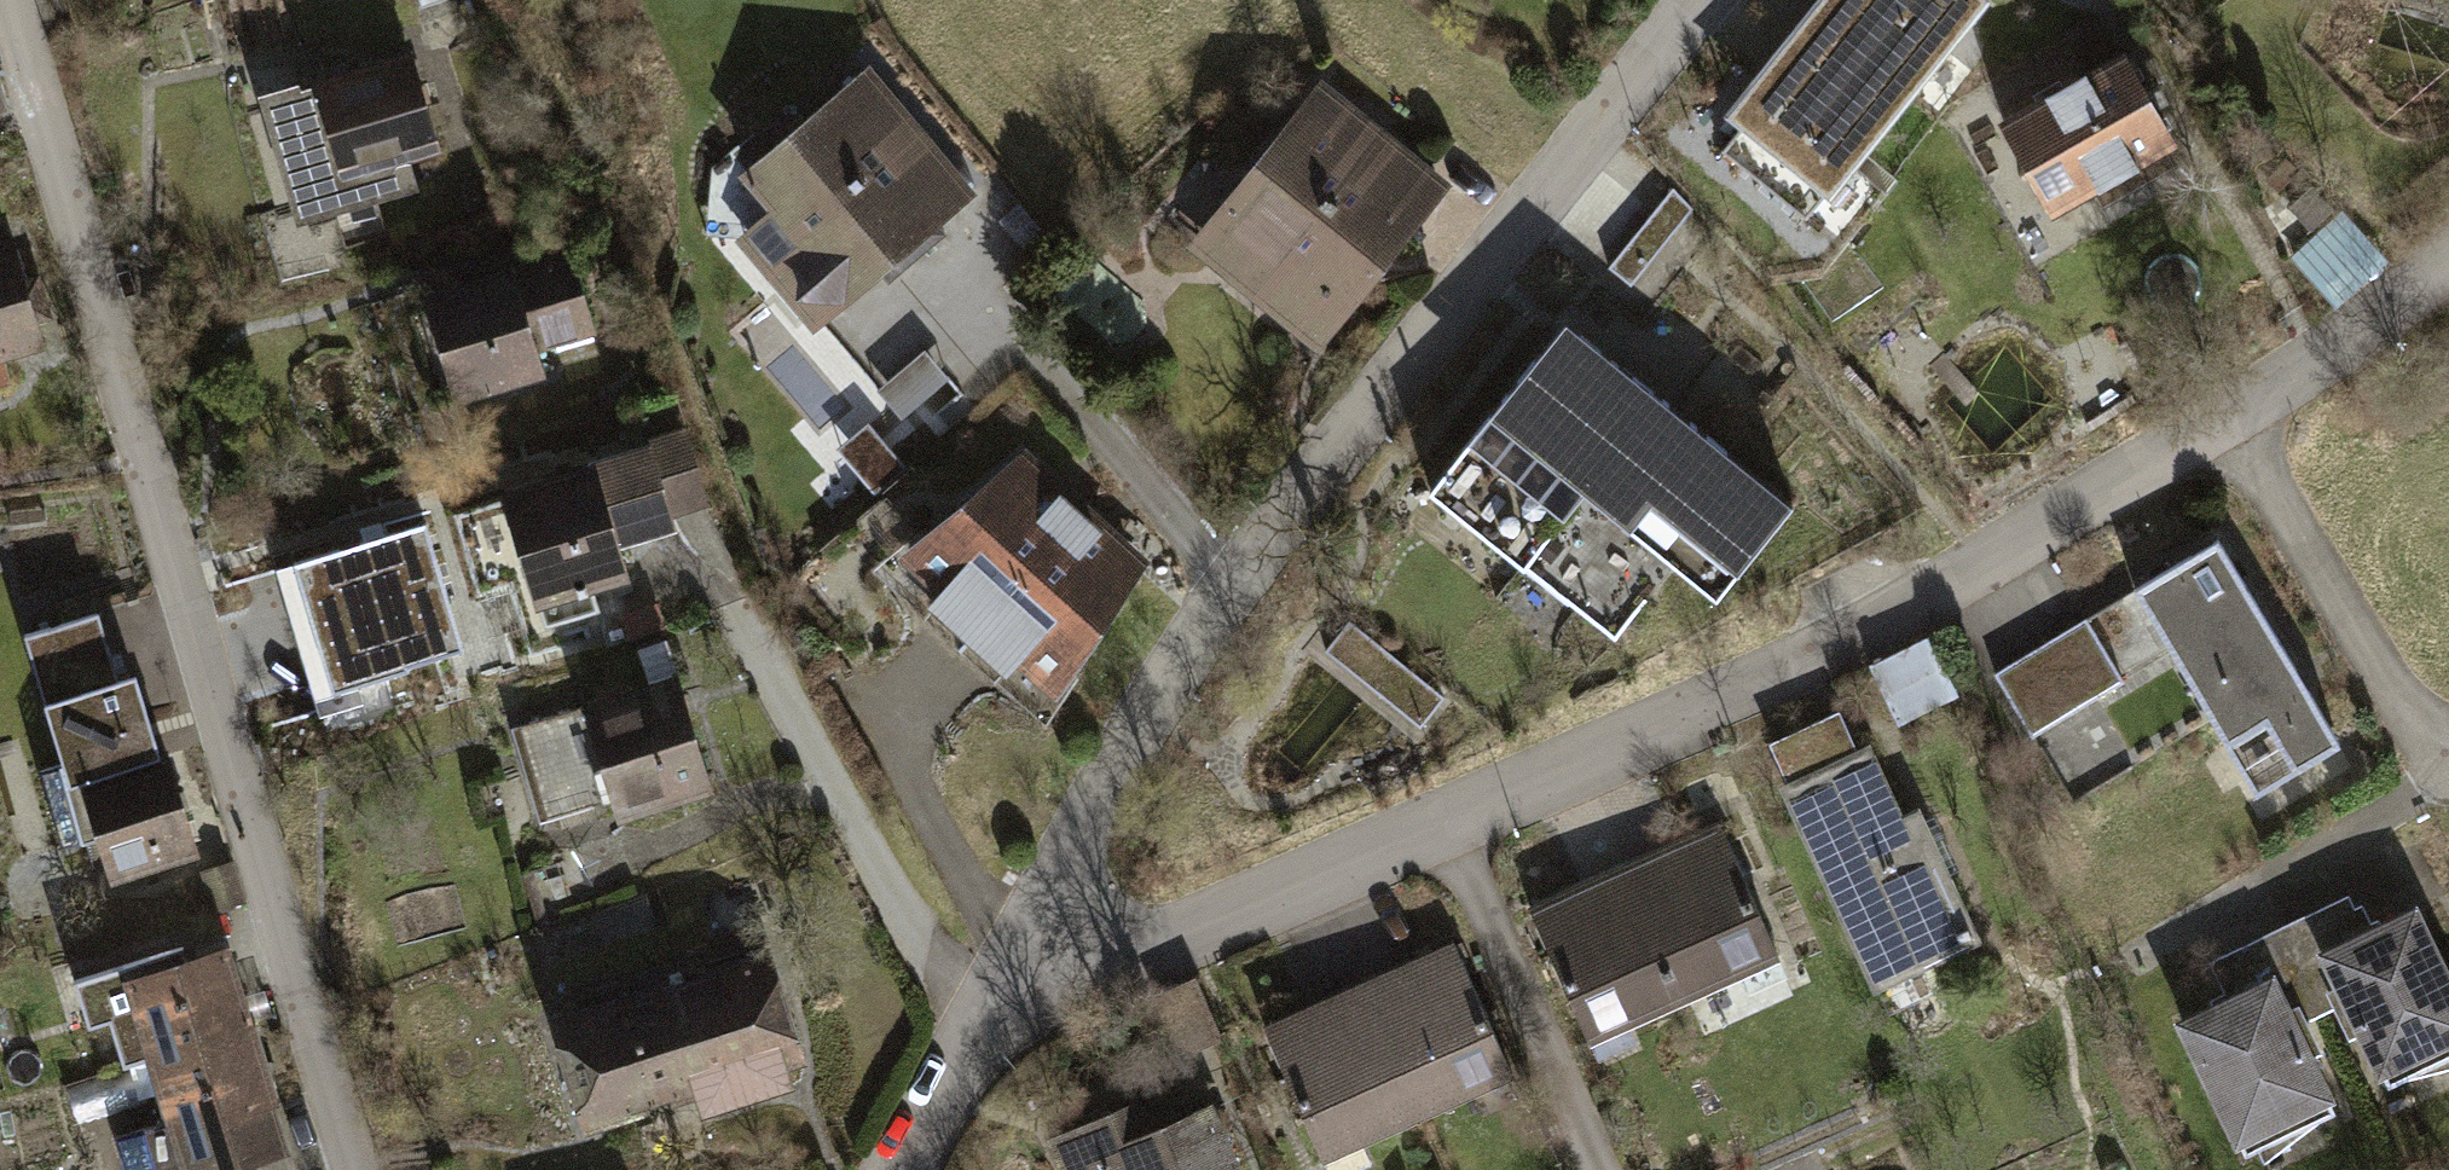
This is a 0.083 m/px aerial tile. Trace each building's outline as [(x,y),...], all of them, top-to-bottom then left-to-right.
[(422,25),(467,8),(464,0),(412,0),(422,25)] [(1975,0),(1846,0),(1744,137),(1827,199),(1975,0)] [(2095,22),(2062,41),(2075,64),(2108,45),(2095,22)] [(2128,70),(1999,140),(2051,235),(2096,211),(2103,225),(2187,179),(2128,70)] [(416,71),(258,113),(291,239),(336,227),(342,248),(420,228),(407,179),(442,170),(416,71)] [(933,219),(965,192),(866,75),(749,173),(779,210),(747,236),(813,315),(845,287),(850,293),(900,251),(923,254),(946,235),(933,219)] [(1321,94),(1190,259),(1325,365),(1456,200),(1321,94)] [(1631,243),(1652,261),(1693,211),(1674,191),(1631,243)] [(1631,243),(1610,268),(1631,285),(1652,261),(1631,243)] [(845,287),(813,315),(902,419),(949,378),(964,395),(983,379),(899,280),(900,251),(850,293),(845,287)] [(42,361),(15,258),(0,262),(0,372),(42,361)] [(576,263),(422,311),(458,424),(555,393),(546,364),(602,346),(576,263)] [(1556,330),(1430,491),(1521,562),(1572,496),(1711,605),(1786,509),(1556,330)] [(652,458),(671,522),(704,512),(682,438),(649,448),(652,458)] [(593,475),(617,556),(676,538),(671,522),(652,458),(593,475)] [(970,654),(1088,518),(1023,462),(895,567),(938,607),(928,619),(970,654)] [(593,475),(501,502),(543,641),(587,628),(582,610),(629,597),(617,556),(593,475)] [(1088,518),(970,654),(1010,689),(1020,678),(1062,714),(1147,569),(1088,518)] [(461,647),(424,525),(295,564),(318,639),(331,635),(345,682),(461,647)] [(2224,551),(1996,684),(2032,747),(2173,665),(2258,811),(2346,760),(2224,551)] [(648,611),(606,623),(615,652),(656,639),(648,611)] [(97,622),(26,643),(65,777),(44,783),(67,860),(96,852),(107,892),(191,867),(138,686),(118,692),(97,622)] [(1443,696),(1350,622),(1321,658),(1335,669),(1277,741),(1304,763),(1362,691),(1414,732),(1443,696)] [(1936,639),(1879,668),(1907,723),(1964,694),(1936,639)] [(617,813),(622,831),(712,807),(679,686),(589,710),(617,813)] [(538,834),(617,813),(589,710),(510,732),(538,834)] [(1779,796),(1871,997),(1923,973),(1929,986),(1988,959),(1922,815),(1904,823),(1872,754),(1838,769),(1817,722),(1783,737),(1804,784),(1779,796)] [(1721,832),(1626,874),(1687,1012),(1743,987),(1748,999),(1787,981),(1721,832)] [(231,865),(200,874),(212,915),(243,906),(231,865)] [(1626,874),(1531,916),(1597,1063),(1640,1044),(1635,1034),(1687,1012),(1626,874)] [(2280,936),(2324,1022),(2336,1017),(2356,1056),(2366,1050),(2391,1099),(2448,1069),(2448,968),(2421,914),(2369,940),(2349,901),(2280,936)] [(2227,1003),(2177,1029),(2246,1164),(2345,1113),(2321,1067),(2328,1064),(2310,1030),(2324,1022),(2280,936),(2211,971),(2227,1003)] [(183,947),(76,980),(90,1025),(110,1019),(124,1065),(153,1056),(251,1027),(228,950),(188,962),(183,947)] [(1452,947),(1357,989),(1418,1127),(1474,1103),(1481,1119),(1521,1102),(1452,947)] [(768,962),(551,1027),(583,1137),(695,1104),(700,1122),(794,1094),(788,1076),(801,1072),(768,962)] [(1262,1031),(1324,1169),(1359,1169),(1373,1164),(1366,1150),(1418,1127),(1357,989),(1262,1031)] [(251,1027),(153,1056),(172,1121),(176,1133),(268,1106),(273,1103),(251,1027)] [(1056,1169),(1244,1169),(1217,1108),(1193,1118),(1180,1088),(1045,1147),(1056,1169)] [(268,1106),(176,1133),(172,1121),(116,1138),(125,1169),(221,1169),(282,1153),(268,1106)]
